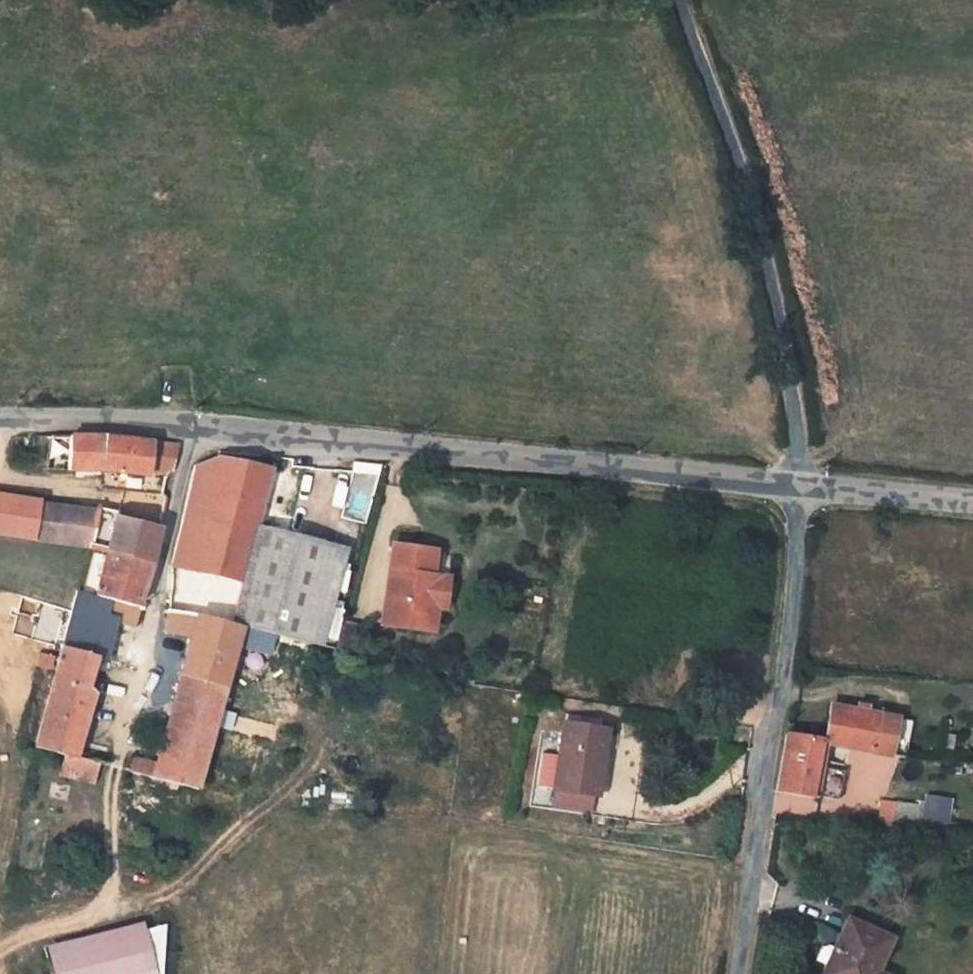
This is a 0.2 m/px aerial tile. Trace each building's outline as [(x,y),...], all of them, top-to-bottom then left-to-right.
[(108,431),(79,431),(73,466),(172,476),(176,476),(185,441),(151,436),(108,431)] [(192,588),(185,611),(245,627),(286,634),(314,537),(259,524),(278,464),(232,453),(204,455),(203,459),(201,466),(190,505),(169,582),(192,588)] [(346,509),(367,514),(379,466),(357,461),(346,509)] [(40,501),(0,494),(0,534),(34,539),(40,501)] [(96,550),(112,552),(151,559),(158,524),(130,519),(127,510),(105,505),(99,513),(40,501),(34,539),(96,550)] [(451,543),(400,535),(388,613),(439,620),(443,597),(450,547),(451,543)] [(342,545),(314,537),(286,634),(314,639),(342,545)] [(352,547),(342,545),(314,639),(318,639),(325,641),(352,547)] [(457,549),(450,547),(443,597),(450,598),(457,549)] [(143,598),(151,559),(112,552),(103,591),(143,598)] [(143,598),(103,591),(91,586),(86,585),(78,594),(71,591),(21,746),(54,750),(60,751),(94,648),(109,653),(123,612),(138,618),(143,598)] [(245,627),(185,611),(178,630),(199,636),(158,752),(126,747),(124,760),(149,764),(171,767),(195,770),(202,749),(245,627)] [(364,615),(348,611),(341,636),(359,641),(364,615)] [(286,634),(245,627),(202,749),(239,760),(269,680),(300,688),(318,639),(314,639),(286,634)] [(813,717),(807,751),(811,751),(875,760),(884,761),(888,729),(862,725),(863,716),(845,713),(846,722),(813,717)] [(600,736),(559,729),(546,796),(590,803),(600,736)] [(807,751),(771,747),(764,796),(801,802),(802,798),(824,801),(828,769),(809,766),(811,751),(807,751)] [(89,755),(60,751),(54,750),(51,769),(87,773),(89,755)] [(124,760),(120,759),(118,768),(148,773),(149,764),(124,760)] [(171,767),(149,764),(148,773),(169,775),(171,767)] [(923,802),(879,801),(879,820),(950,821),(950,796),(923,795),(923,802)] [(879,945),(833,924),(820,954),(813,950),(808,962),(814,973),(864,973),(879,945)] [(136,927),(39,951),(45,973),(147,973),(136,927)]
